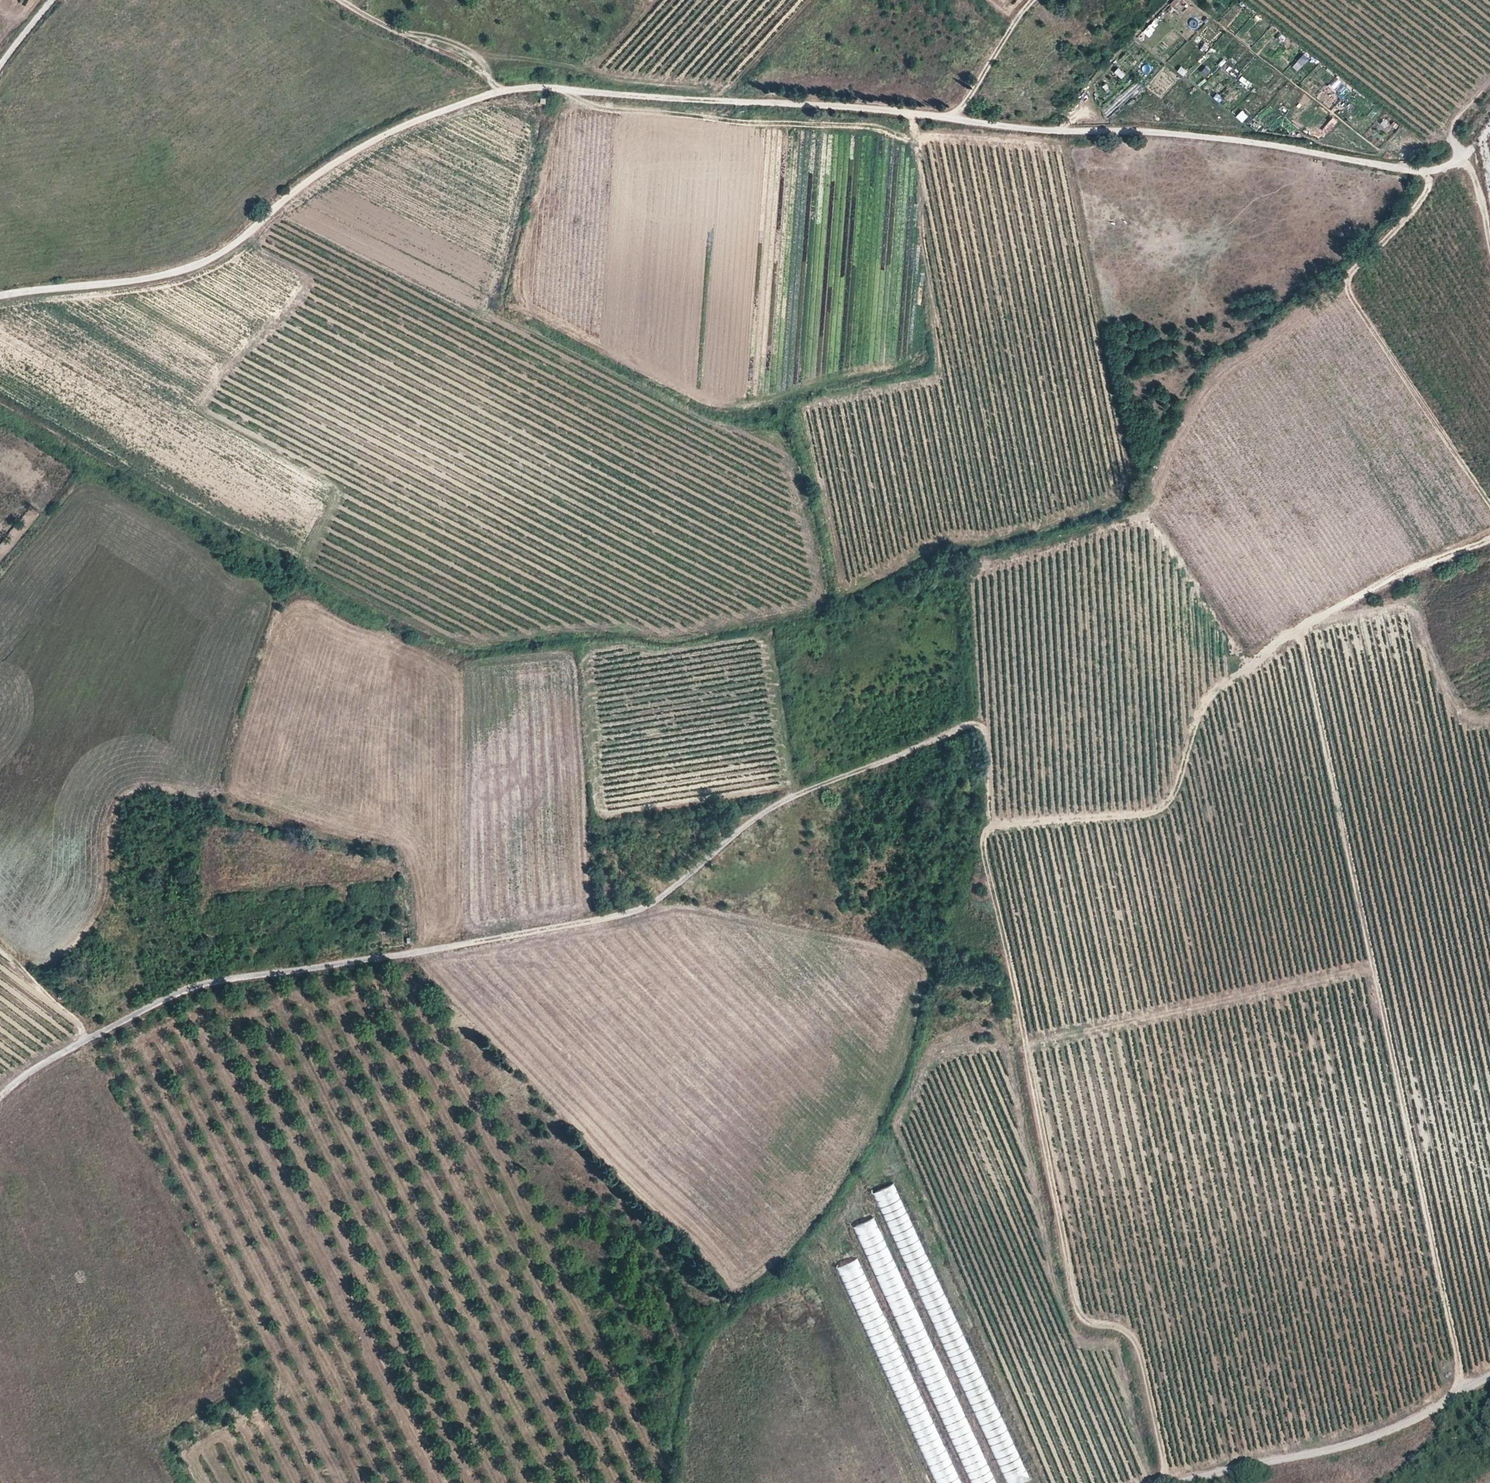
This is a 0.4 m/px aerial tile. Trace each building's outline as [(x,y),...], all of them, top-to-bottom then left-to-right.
[(871,1193),(1005,1482),(1015,1482),(1028,1479),(896,1182),(871,1193)] [(852,1225),(971,1482),(995,1482),(875,1216),(852,1225)] [(834,1266),(937,1482),(960,1482),(855,1256),(834,1266)]
